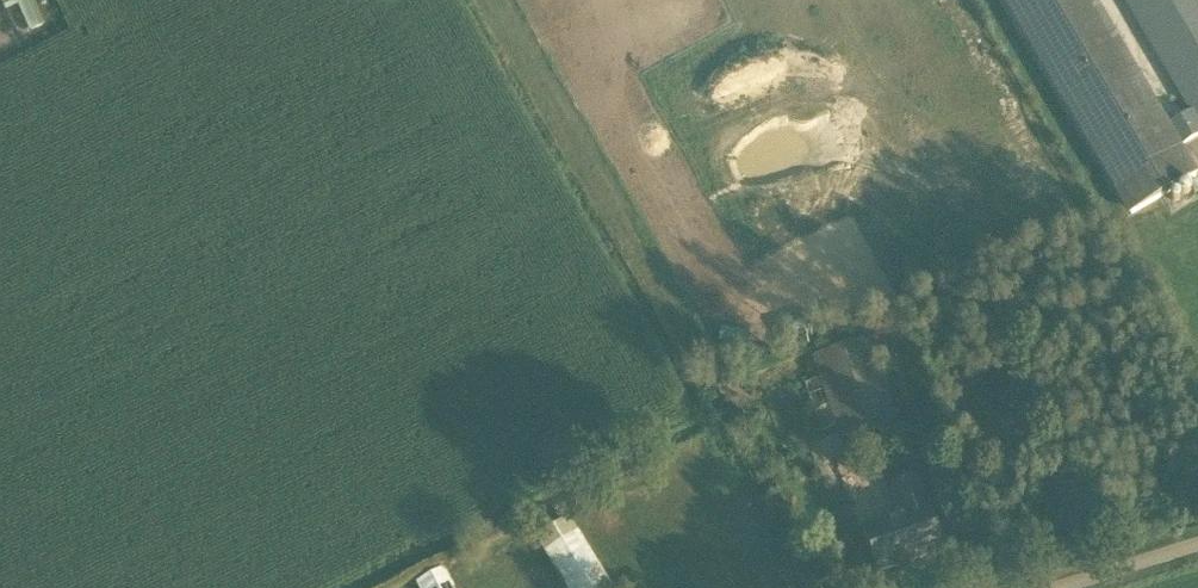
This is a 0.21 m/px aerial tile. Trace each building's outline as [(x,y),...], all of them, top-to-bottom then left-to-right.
[(42,26),(31,0),(17,0),(31,31),(42,26)] [(1190,112),(1171,124),(1097,0),(1001,0),(1129,216),(1197,175),(1197,169),(1184,146),(1197,137),(1197,127),(1190,112)] [(1190,112),(1197,127),(1197,0),(1123,0),(1190,112)] [(842,448),(902,429),(872,337),(812,357),(819,378),(805,383),(821,432),(836,427),(842,448)] [(941,551),(928,511),(926,512),(914,478),(892,486),(904,519),(864,533),(878,573),(941,551)] [(569,518),(534,539),(564,587),(613,587),(569,518)] [(444,570),(415,586),(416,587),(454,587),(444,570)]
